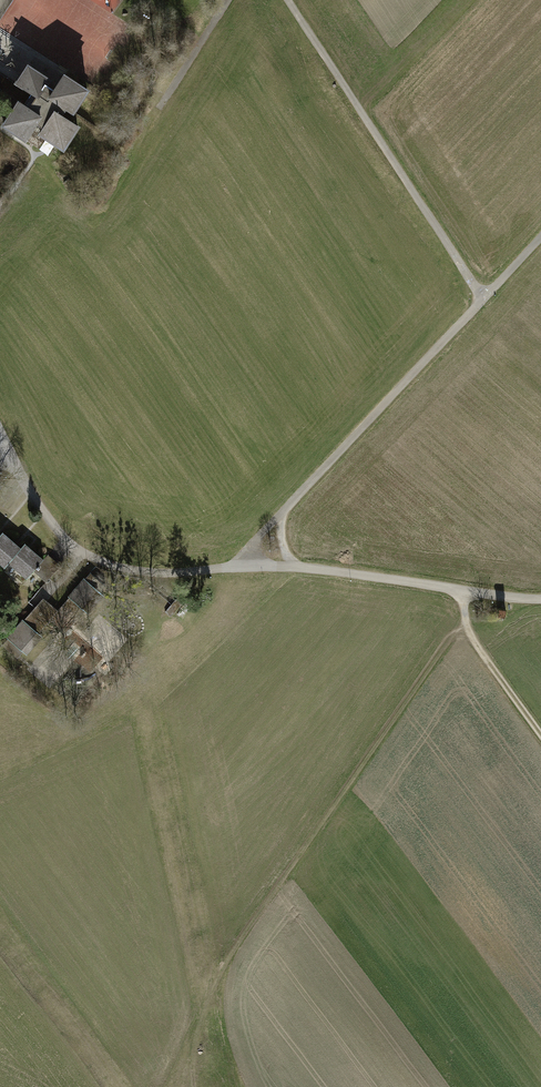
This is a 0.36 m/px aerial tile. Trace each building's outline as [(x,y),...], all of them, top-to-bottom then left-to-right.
[(18,102),(3,125),(25,140),(36,124),(43,129),(40,134),(63,149),(78,127),(62,117),(67,109),(73,113),(87,91),(64,76),(55,91),(47,85),(50,80),(28,66),(17,83),(32,93),(31,94),(24,105),(23,106),(18,102)] [(24,105),(31,94),(0,74),(0,89),(24,105)] [(1,575),(5,570),(20,551),(0,535),(0,574),(1,575)] [(20,551),(5,570),(24,585),(32,574),(43,560),(24,546),(20,551)] [(43,560),(32,574),(51,589),(67,568),(49,554),(43,560)] [(46,594),(3,643),(19,656),(52,618),(72,636),(113,589),(92,570),(61,607),(46,594)] [(503,613),(495,611),(494,619),(502,620),(503,613)]
